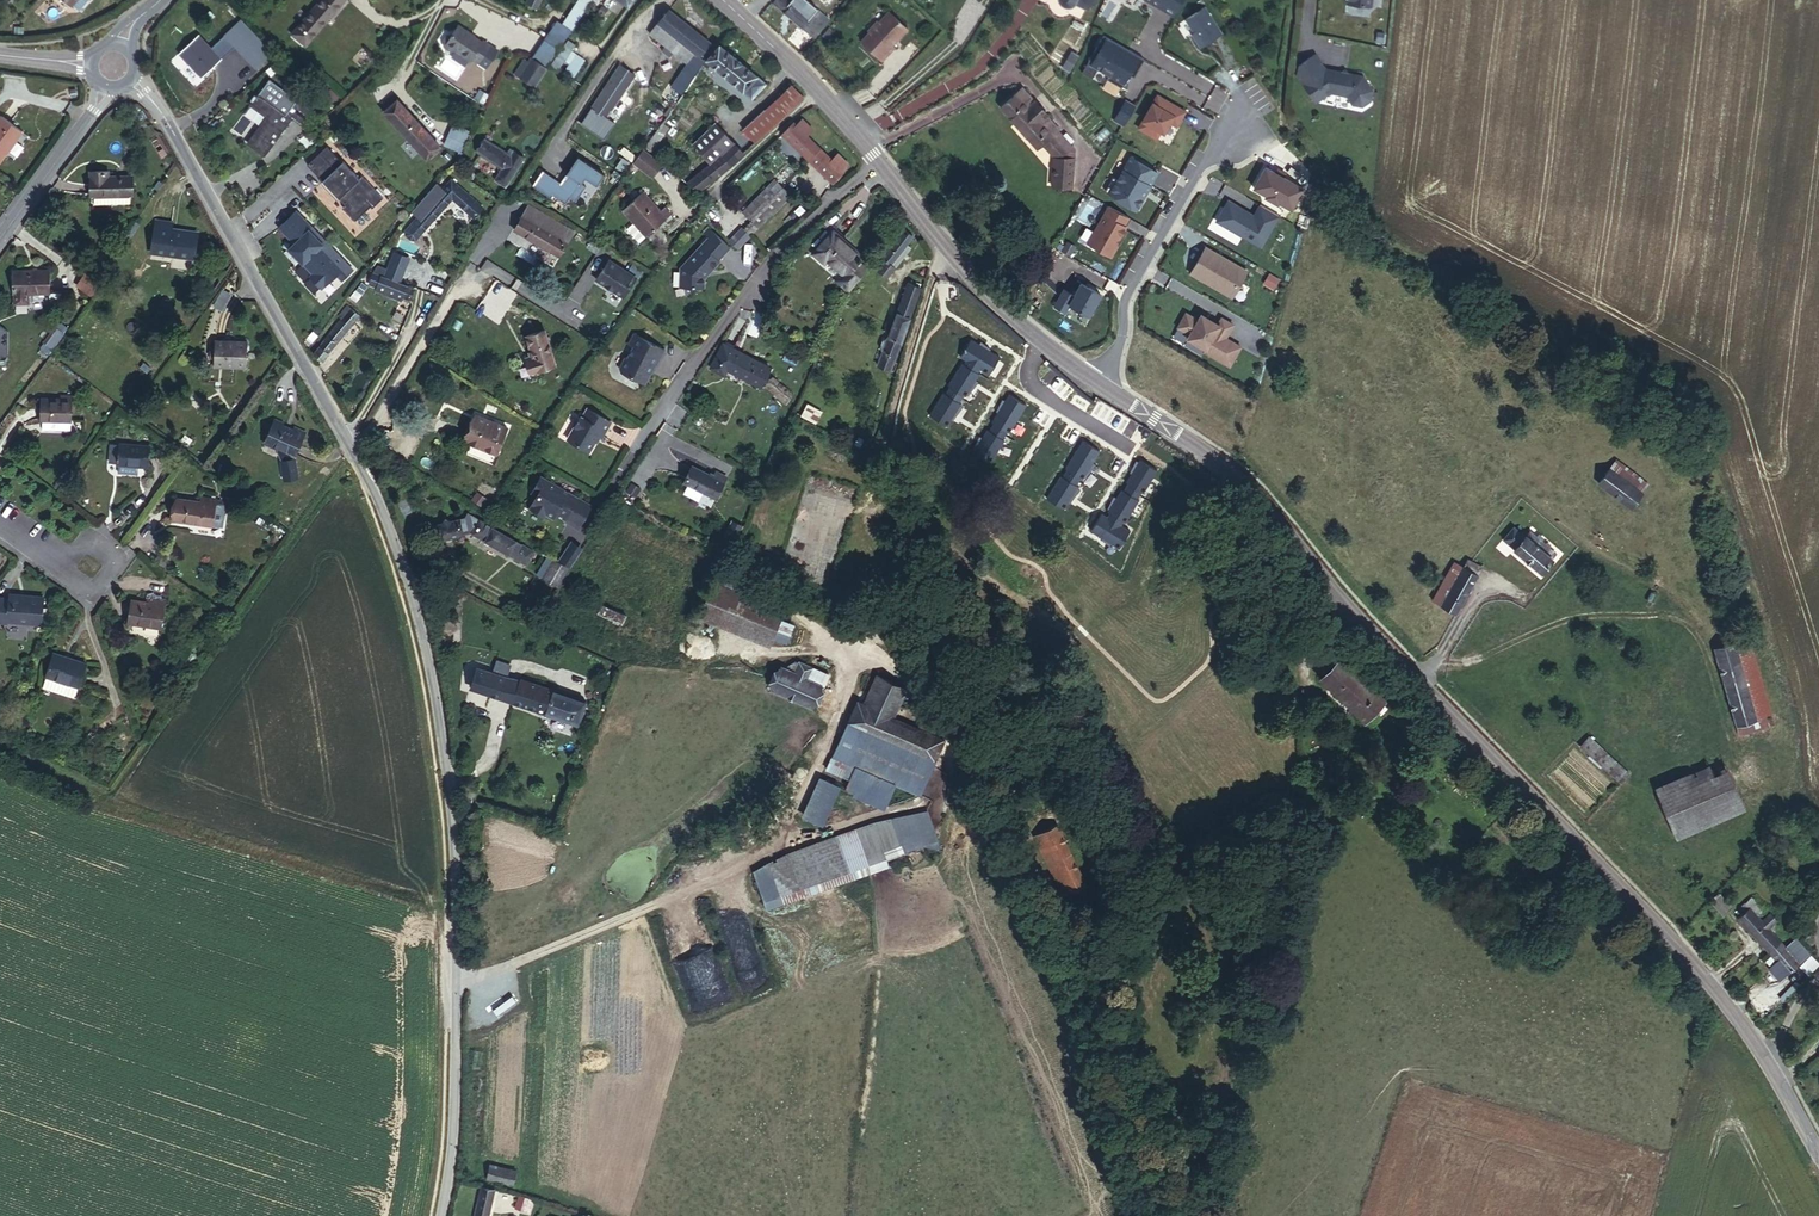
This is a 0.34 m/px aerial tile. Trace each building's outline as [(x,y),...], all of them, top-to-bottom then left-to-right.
[(70,9),(71,8),(77,0),(59,0),(70,9)] [(71,8),(78,13),(88,0),(77,0),(71,8)] [(347,0),(320,0),(289,37),(307,50),(347,0)] [(557,19),(568,27),(585,0),(570,0),(557,19)] [(822,14),(815,8),(811,13),(795,0),(773,0),(772,0),(808,31),(822,14)] [(1065,7),(1074,8),(1079,6),(1088,9),(1092,0),(1061,0),(1065,7)] [(1170,13),(1178,0),(1149,0),(1170,13)] [(1197,44),(1219,29),(1202,3),(1182,16),(1192,33),(1190,34),(1197,44)] [(706,43),(665,11),(646,36),(660,48),(657,52),(663,58),(667,54),(677,62),(688,50),(696,57),(706,43)] [(891,41),(904,27),(890,14),(882,13),(876,19),(874,18),(866,27),(866,30),(860,36),(881,57),(895,45),(891,41)] [(814,36),(828,19),(822,14),(808,31),(814,36)] [(254,72),(270,57),(238,24),(234,28),(230,23),(223,29),(227,35),(222,40),(254,72)] [(479,42),(465,33),(465,31),(456,24),(449,33),(445,34),(441,40),(441,45),(447,49),(453,49),(467,59),(468,57),(483,68),(495,51),(480,40),(479,42)] [(219,59),(196,32),(177,51),(202,78),(219,59)] [(1130,69),(1138,55),(1099,32),(1083,59),(1105,72),(1103,76),(1117,84),(1126,67),(1130,69)] [(545,63),(556,47),(541,37),(530,54),(545,63)] [(554,70),(569,47),(562,42),(546,67),(554,70)] [(761,85),(714,47),(696,71),(702,74),(707,69),(748,101),(761,85)] [(545,63),(530,54),(526,60),(542,68),(545,63)] [(672,96),(698,61),(690,55),(663,90),(672,96)] [(1371,92),(1362,78),(1325,71),(1314,55),(1291,70),(1314,103),(1328,94),(1345,97),(1351,107),(1362,107),(1370,102),(1371,92)] [(532,87),(542,68),(526,60),(524,65),(517,80),(532,87)] [(517,80),(524,65),(519,63),(513,78),(517,80)] [(607,115),(634,74),(619,63),(580,121),(604,137),(615,121),(607,115)] [(301,126),(311,111),(269,82),(259,96),(257,96),(250,106),(268,119),(250,145),(266,157),(291,120),(301,126)] [(753,141),(800,98),(788,85),(741,128),(753,141)] [(1058,127),(1023,87),(1001,107),(1036,148),(1041,143),(1044,146),(1060,133),(1057,130),(1058,127)] [(1180,110),(1152,93),(1132,126),(1151,137),(1155,130),(1158,132),(1165,121),(1171,124),(1180,110)] [(432,135),(396,96),(382,108),(417,148),(432,135)] [(1105,122),(1115,128),(1127,109),(1117,103),(1105,122)] [(468,120),(472,108),(467,106),(463,119),(468,120)] [(795,130),(801,122),(796,117),(789,125),(795,130)] [(18,134),(0,122),(0,155),(0,154),(4,156),(18,134)] [(801,136),(808,128),(801,122),(795,130),(801,136)] [(708,165),(733,143),(715,124),(691,146),(708,165)] [(785,141),(795,130),(789,125),(779,135),(785,141)] [(815,148),(801,136),(795,130),(785,141),(805,159),(815,148)] [(1071,187),(1072,147),(1060,133),(1044,146),(1054,156),(1051,186),(1071,187)] [(425,156),(439,142),(432,135),(417,148),(425,156)] [(504,153),(498,149),(477,136),(468,150),(495,166),(507,173),(518,155),(507,148),(504,153)] [(695,191),(741,152),(733,143),(708,165),(684,183),(695,191)] [(382,196),(361,174),(358,177),(341,160),(340,161),(325,145),(306,164),(321,180),(324,178),(333,187),(331,189),(344,203),(342,206),(355,219),(369,205),(371,206),(382,196)] [(842,172),(828,159),(815,148),(805,159),(832,183),(842,172)] [(648,175),(657,164),(636,149),(627,161),(648,175)] [(849,164),(834,152),(828,159),(842,172),(849,164)] [(596,183),(603,171),(576,153),(565,169),(568,171),(565,175),(563,174),(559,180),(541,168),(531,183),(549,196),(552,192),(564,201),(569,195),(574,199),(585,183),(580,180),(584,174),(596,183)] [(1113,198),(1130,209),(1152,171),(1124,155),(1111,178),(1107,175),(1099,189),(1113,197),(1113,198)] [(1262,165),(1250,186),(1262,193),(1261,195),(1273,203),(1274,201),(1287,208),(1299,187),(1262,165)] [(500,184),(507,173),(495,166),(488,176),(500,184)] [(136,194),(136,176),(118,176),(118,170),(85,171),(86,196),(90,196),(126,194),(136,194)] [(479,208),(447,181),(440,189),(434,185),(411,212),(416,217),(438,191),(448,200),(470,219),(479,208)] [(746,222),(778,188),(772,183),(741,218),(746,222)] [(757,230),(786,195),(778,188),(746,222),(757,230)] [(420,234),(448,200),(438,191),(416,217),(409,224),(420,234)] [(652,231),(668,216),(660,207),(655,211),(638,191),(614,212),(627,227),(619,233),(632,247),(639,241),(650,255),(663,245),(652,231)] [(126,203),(126,194),(90,196),(90,204),(126,203)] [(1211,220),(1256,246),(1274,214),(1255,203),(1249,214),(1223,199),(1211,220)] [(559,257),(572,232),(522,201),(507,225),(559,257)] [(1123,215),(1103,204),(1081,241),(1105,256),(1112,244),(1110,243),(1120,225),(1118,223),(1123,215)] [(352,269),(295,210),(278,227),(293,243),(288,248),(312,273),(310,275),(322,288),(336,274),(342,279),(352,269)] [(741,228),(746,222),(741,218),(723,238),(728,242),(741,228)] [(757,230),(746,222),(741,228),(750,238),(757,230)] [(194,256),(197,234),(186,233),(187,226),(157,224),(155,252),(194,256)] [(420,234),(409,224),(404,230),(405,235),(410,240),(415,240),(420,234)] [(739,252),(750,238),(741,228),(728,242),(739,252)] [(704,239),(709,233),(704,229),(699,235),(704,239)] [(905,245),(911,237),(903,229),(880,258),(884,262),(887,266),(905,245)] [(714,261),(726,248),(709,233),(704,239),(677,269),(677,288),(702,289),(701,276),(707,269),(709,270),(716,263),(714,261)] [(865,269),(838,241),(818,261),(827,272),(832,268),(848,286),(865,269)] [(885,276),(909,248),(905,245),(887,266),(884,262),(878,270),(885,276)] [(1184,272),(1225,296),(1241,270),(1200,245),(1184,272)] [(411,265),(416,257),(401,249),(397,258),(411,265)] [(403,281),(411,265),(397,258),(389,274),(403,281)] [(634,276),(608,259),(595,278),(622,296),(634,276)] [(389,274),(377,268),(372,279),(377,282),(407,297),(412,299),(418,288),(403,281),(389,274)] [(46,304),(46,270),(8,270),(8,304),(34,304),(46,304)] [(95,285),(81,275),(75,285),(88,295),(95,285)] [(1057,288),(1048,304),(1059,311),(1064,302),(1083,313),(1095,293),(1075,281),(1068,294),(1057,288)] [(407,297),(377,282),(375,286),(405,301),(407,297)] [(912,310),(920,291),(908,285),(875,366),(888,373),(912,310)] [(220,288),(214,305),(223,309),(230,292),(220,288)] [(31,312),(34,309),(34,304),(8,304),(9,316),(25,315),(31,312)] [(322,360),(356,314),(345,306),(311,352),(322,360)] [(1197,350),(1222,365),(1233,346),(1218,337),(1226,323),(1214,317),(1211,323),(1194,313),(1191,318),(1180,311),(1171,326),(1183,333),(1180,337),(1199,348),(1197,350)] [(48,351),(60,334),(49,326),(44,333),(46,335),(40,345),(48,351)] [(553,362),(546,330),(529,334),(534,358),(529,359),(530,368),(553,362)] [(654,364),(663,348),(629,330),(624,340),(631,343),(626,354),(621,355),(617,364),(618,368),(642,382),(649,370),(646,369),(648,365),(654,364)] [(939,425),(943,419),(952,404),(953,402),(951,401),(956,394),(957,395),(958,394),(967,379),(971,372),(970,371),(972,368),(981,373),(992,356),(963,338),(952,356),(958,359),(956,363),(954,362),(940,385),(942,386),(937,393),(936,391),(921,414),(939,425)] [(247,369),(248,343),(210,339),(208,365),(247,369)] [(760,386),(770,366),(724,344),(710,371),(723,378),(728,370),(760,386)] [(792,393),(771,377),(764,385),(786,402),(792,393)] [(958,394),(960,395),(970,380),(967,379),(958,394)] [(78,415),(78,388),(61,388),(61,393),(43,392),(43,415),(47,415),(77,415),(78,415)] [(1001,392),(996,399),(989,411),(983,421),(985,422),(980,429),(979,428),(973,436),(966,448),(964,450),(982,461),(996,438),(994,437),(999,430),(1001,431),(1018,403),(1001,392)] [(994,397),(987,410),(989,411),(996,399),(994,397)] [(952,404),(943,419),(944,420),(955,406),(952,404)] [(600,439),(611,423),(589,409),(584,417),(579,414),(564,437),(586,452),(597,436),(600,439)] [(486,461),(504,426),(475,411),(457,446),(486,461)] [(77,424),(77,415),(47,415),(46,424),(77,424)] [(971,435),(965,447),(966,448),(973,436),(971,435)] [(1054,507),(1059,500),(1068,485),(1069,484),(1067,483),(1072,476),(1073,477),(1074,475),(1084,460),(1091,449),(1073,438),(1056,466),(1057,467),(1053,474),(1051,473),(1037,496),(1054,507)] [(307,473),(311,444),(303,443),(302,448),(283,446),(280,469),(307,473)] [(161,470),(163,446),(132,444),(132,445),(130,466),(130,468),(161,470)] [(130,466),(132,445),(124,445),(123,465),(130,466)] [(1644,482),(1610,456),(1603,465),(1637,491),(1644,482)] [(1080,527),(1092,535),(1102,541),(1109,546),(1120,528),(1111,522),(1113,519),(1115,520),(1129,497),(1127,496),(1132,489),(1133,490),(1148,468),(1130,457),(1129,459),(1121,471),(1116,479),(1118,481),(1114,487),(1112,486),(1106,495),(1099,507),(1098,509),(1099,510),(1097,513),(1091,510),(1080,527)] [(1121,471),(1129,459),(1126,457),(1120,470),(1121,471)] [(1086,462),(1084,460),(1074,475),(1076,476),(1086,462)] [(1637,491),(1603,465),(1593,478),(1627,504),(1637,491)] [(716,501),(727,480),(715,474),(713,480),(692,469),(684,484),(716,501)] [(542,484),(545,479),(539,475),(535,480),(542,484)] [(561,521),(576,499),(560,489),(558,492),(555,490),(557,486),(545,479),(542,484),(535,480),(527,492),(535,497),(527,508),(536,515),(539,511),(550,519),(553,515),(561,521)] [(1059,500),(1060,501),(1071,487),(1068,485),(1059,500)] [(1097,506),(1099,507),(1106,495),(1104,493),(1097,506)] [(213,498),(213,497),(199,495),(198,501),(173,497),(168,521),(208,527),(208,525),(213,498)] [(220,528),(225,501),(213,498),(208,525),(220,528)] [(574,531),(589,508),(576,499),(561,521),(560,522),(574,531)] [(472,533),(480,520),(469,512),(463,521),(460,521),(459,518),(449,520),(443,516),(438,524),(435,524),(437,541),(462,536),(461,532),(469,531),(472,533)] [(533,552),(481,519),(480,520),(472,533),(524,567),(533,552)] [(1556,552),(1529,530),(1524,535),(1513,526),(1502,537),(1514,547),(1512,548),(1540,572),(1556,552)] [(1092,535),(1091,537),(1100,543),(1102,541),(1092,535)] [(1455,614),(1481,567),(1467,559),(1462,567),(1440,605),(1455,614)] [(554,585),(564,568),(553,560),(543,577),(554,585)] [(1440,605),(1462,567),(1454,563),(1432,600),(1440,605)] [(783,621),(708,591),(701,611),(775,641),(783,621)] [(153,623),(152,593),(140,592),(140,598),(120,597),(120,622),(153,623)] [(42,597),(7,594),(7,601),(0,600),(0,621),(40,624),(42,597)] [(624,611),(598,600),(592,612),(619,624),(624,611)] [(1767,712),(1745,639),(1731,643),(1752,715),(1762,714),(1767,712)] [(1752,715),(1731,643),(1711,648),(1735,736),(1767,727),(1762,714),(1752,715)] [(82,665),(49,653),(42,675),(74,687),(82,665)] [(1390,703),(1339,654),(1329,664),(1342,676),(1331,688),(1361,719),(1372,708),(1378,714),(1390,703)] [(812,705),(823,682),(811,677),(818,664),(802,656),(795,668),(780,662),(770,685),(812,705)] [(500,695),(507,673),(476,664),(469,685),(500,695)] [(823,682),(830,669),(818,664),(811,677),(823,682)] [(1342,676),(1329,664),(1318,675),(1331,688),(1342,676)] [(939,735),(891,714),(903,684),(873,671),(859,700),(852,697),(836,732),(925,770),(939,735)] [(515,700),(522,678),(507,673),(500,695),(515,700)] [(70,698),(74,687),(42,675),(38,687),(70,698)] [(522,678),(515,700),(572,718),(579,696),(522,678)] [(586,698),(579,696),(572,718),(579,721),(586,698)] [(1625,770),(1586,730),(1575,741),(1615,780),(1625,770)] [(925,770),(836,732),(826,753),(915,791),(925,770)] [(1675,822),(1735,798),(1723,767),(1662,791),(1675,822)] [(819,773),(800,814),(822,824),(840,783),(819,773)] [(1675,822),(1662,791),(1654,794),(1665,826),(1675,822)] [(1080,886),(1045,803),(1021,812),(1036,846),(1044,842),(1066,892),(1080,886)] [(860,860),(848,828),(781,853),(794,885),(860,860)] [(1066,892),(1044,842),(1036,846),(1057,896),(1066,892)] [(1034,876),(1024,850),(1013,854),(1024,881),(1034,876)] [(1732,908),(1716,892),(1708,901),(1724,917),(1732,908)] [(1764,911),(1753,899),(1742,909),(1745,914),(1751,908),(1759,917),(1764,911)] [(1707,902),(1723,918),(1724,917),(1708,901),(1707,902)] [(1764,921),(1759,917),(1751,908),(1745,914),(1738,920),(1770,955),(1783,943),(1776,934),(1764,921)] [(1779,923),(1780,919),(1772,912),(1764,921),(1776,934),(1783,927),(1779,923)] [(1783,943),(1770,955),(1778,963),(1772,968),(1773,974),(1778,980),(1784,980),(1812,954),(1798,940),(1789,948),(1783,943)] [(1809,973),(1818,963),(1818,960),(1815,955),(1803,966),(1809,973)] [(513,1175),(514,1163),(488,1160),(487,1173),(513,1175)] [(494,1193),(480,1191),(475,1215),(490,1215),(494,1193)] [(527,1213),(531,1203),(520,1199),(517,1210),(527,1213)]
